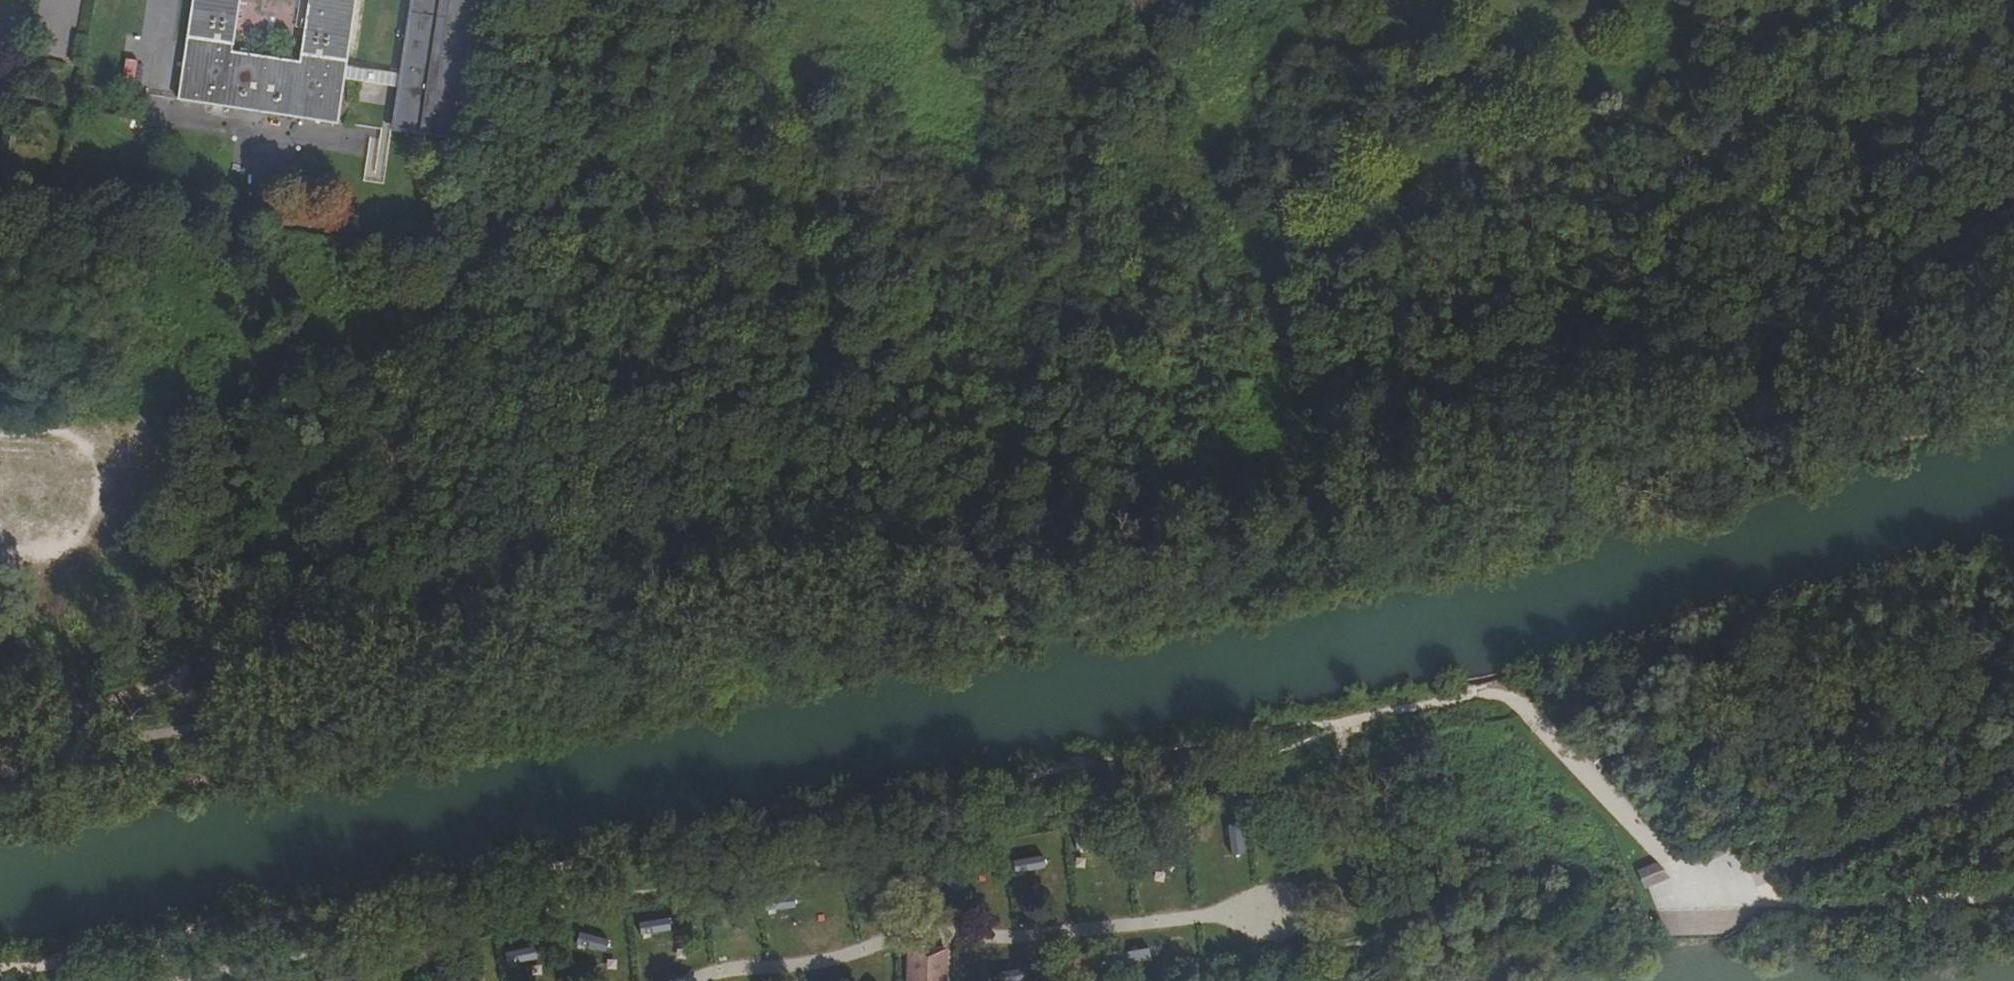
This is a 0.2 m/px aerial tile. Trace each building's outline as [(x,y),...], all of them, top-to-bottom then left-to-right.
[(354,0),(308,0),(297,61),(229,51),(237,0),(192,0),(176,98),(247,109),(249,103),(266,107),(266,112),(334,122),(354,0)] [(398,68),(405,69),(403,87),(395,86),(390,123),(418,128),(417,135),(455,141),(477,0),(408,0),(398,68)] [(398,68),(395,86),(403,87),(405,69),(398,68)] [(249,103),(247,109),(266,112),(266,107),(249,103)] [(1635,869),(1642,887),(1663,878),(1656,861),(1635,869)] [(935,948),(933,980),(972,980),(973,948),(935,948)]
